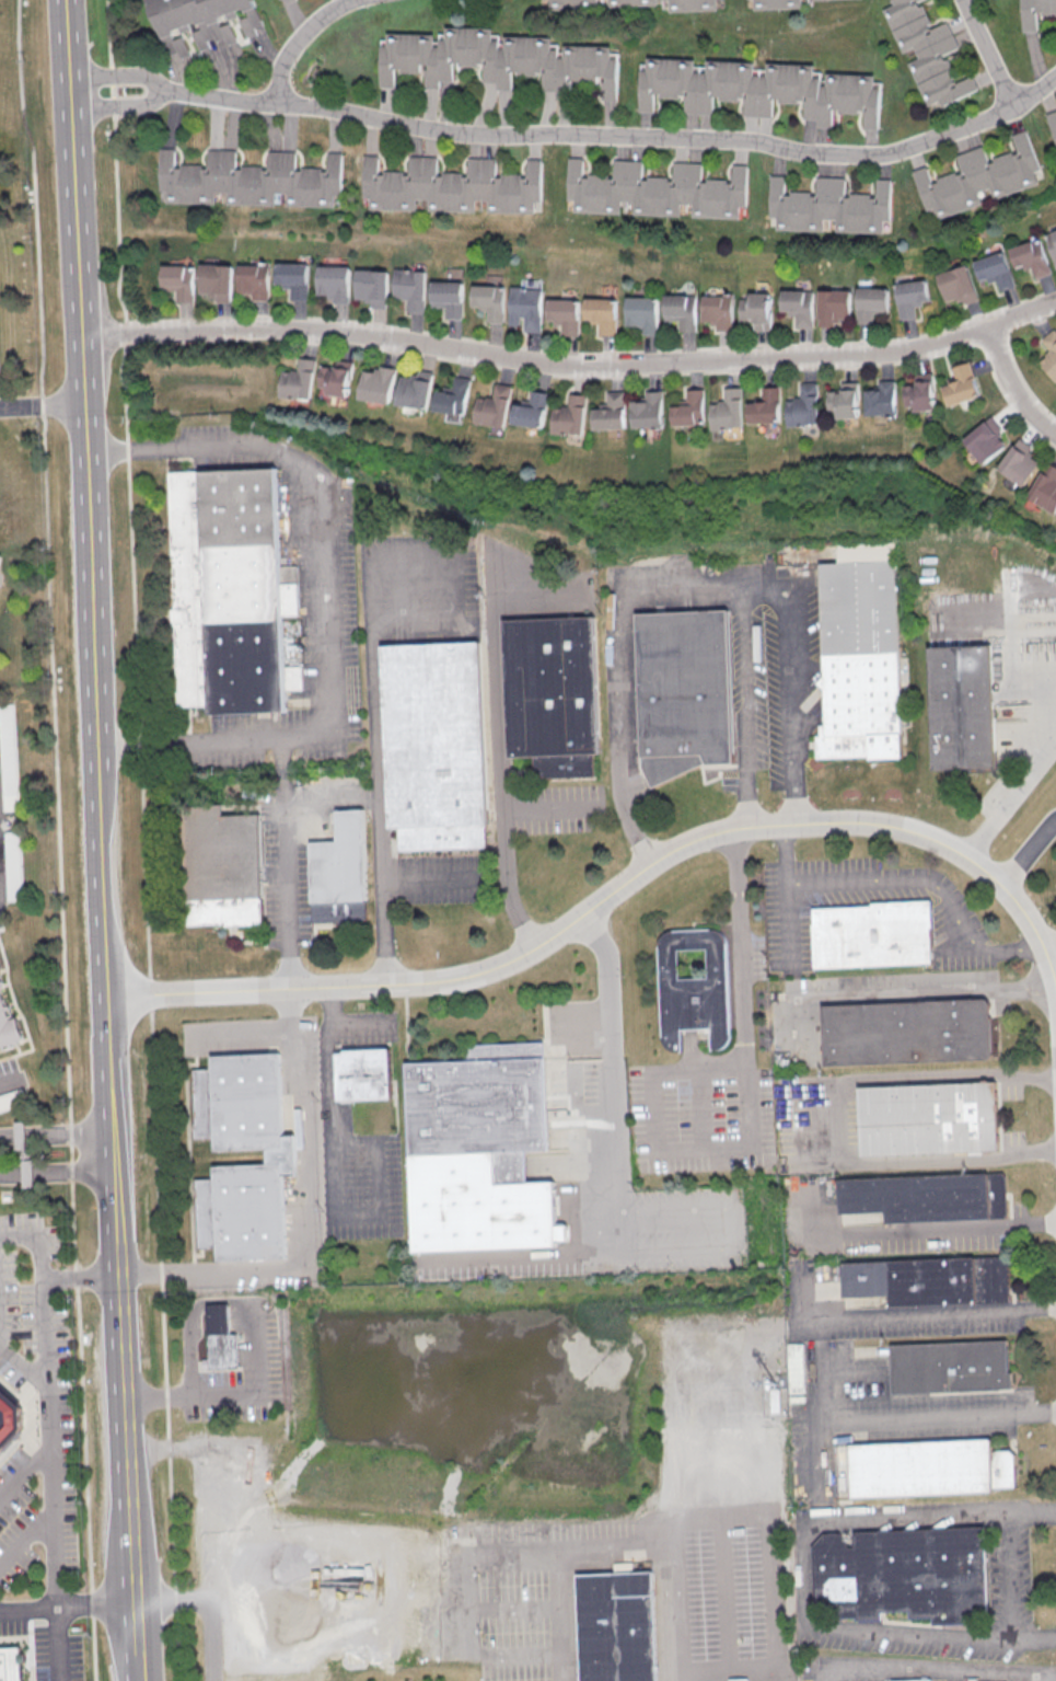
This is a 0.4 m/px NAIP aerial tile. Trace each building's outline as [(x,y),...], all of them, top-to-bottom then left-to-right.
[(165,52),(179,52),(180,57),(190,55),(185,38),(175,38),(172,30),(191,30),(193,30),(194,31),(199,50),(208,48),(208,39),(226,39),(227,44),(236,41),(231,22),(220,25),(220,17),(237,17),(238,17),(240,17),(246,38),(255,35),(255,26),(260,25),(253,0),(151,0),(165,52)] [(589,8),(592,0),(549,0),(550,10),(589,8)] [(669,1),(669,12),(717,10),(716,0),(666,0),(669,1)] [(753,10),(800,7),(800,0),(752,0),(753,10)] [(901,52),(913,47),(918,58),(908,62),(926,105),(939,100),(941,106),(979,90),(973,75),(956,82),(945,54),(958,48),(947,21),(931,28),(920,0),(890,0),(892,4),(882,8),(901,52)] [(1024,31),(1039,31),(1038,14),(1055,14),(1055,0),(1023,0),(1024,31)] [(624,97),(610,48),(565,43),(553,39),(505,33),(493,30),(446,24),(444,40),(432,44),(433,36),(386,30),(384,43),(380,45),(375,85),(391,88),(393,70),(418,74),(419,64),(425,65),(422,89),(451,81),(453,63),(484,67),(482,81),(497,83),(496,89),(511,91),(514,72),(544,76),(543,87),(624,97)] [(815,64),(767,63),(767,74),(755,74),(755,62),(708,60),(707,70),(698,73),(694,59),(643,57),(641,111),(654,112),(655,96),(686,97),(685,113),(714,114),(714,98),(745,100),(745,116),(773,117),(774,101),(805,102),(804,122),(833,123),(833,111),(864,113),(864,129),(877,129),(879,75),(827,73),(826,84),(822,85),(815,64)] [(1047,113),(1055,144),(1055,111),(1047,113)] [(1043,181),(1027,130),(1012,134),(1017,150),(987,160),(983,146),(956,154),(961,171),(931,180),(927,166),(913,170),(925,210),(933,207),(936,218),(982,204),(977,191),(989,188),(992,197),(1043,181)] [(163,202),(210,203),(210,191),(223,191),(223,204),(270,205),(270,193),(282,193),(282,206),(329,206),(329,194),(336,194),(337,152),(323,152),(322,168),(291,168),(291,151),(263,150),(262,169),(251,165),(236,165),(231,150),(206,149),(200,168),(196,167),(172,166),(172,148),(157,148),(157,190),(163,190),(163,202)] [(539,212),(540,159),(525,159),(525,175),(494,174),(494,158),(466,157),(465,173),(434,173),(434,156),(406,156),(405,172),(374,171),(374,155),(360,155),(359,197),(365,197),(365,209),(413,210),(413,199),(425,199),(425,211),(472,211),(473,200),(485,200),(485,212),(539,212)] [(572,211),(620,213),(620,201),(632,201),(632,214),(679,216),(680,204),(692,204),(692,217),(739,218),(739,205),(747,206),(748,165),(733,164),(732,180),(701,179),(702,163),(673,162),(672,178),(642,177),(642,160),(613,160),(613,175),(582,175),(582,158),(568,157),(567,199),(573,199),(572,211)] [(776,229),(823,231),(823,219),(836,219),(835,231),(882,232),(883,220),(890,220),(891,179),(877,179),(876,195),(845,194),(845,178),(817,177),(816,193),(786,192),(786,175),(771,175),(770,217),(776,218),(776,229)] [(1043,235),(1055,268),(1055,230),(1043,235)] [(1008,249),(1016,270),(1030,265),(1035,279),(1051,273),(1037,238),(1008,249)] [(1014,285),(1003,251),(973,261),(980,283),(995,278),(998,290),(1014,285)] [(235,264),(255,264),(255,261),(266,261),(266,300),(248,300),(248,292),(235,292),(235,264)] [(272,262),(303,263),(303,299),(287,299),(287,288),(278,288),(279,284),(271,284),(272,262)] [(197,263),(230,264),(230,303),(211,303),(211,297),(206,297),(206,292),(197,292),(197,263)] [(945,303),(961,298),(963,304),(977,300),(966,264),(936,274),(945,303)] [(159,265),(190,266),(190,301),(174,301),(174,290),(159,290),(159,265)] [(314,265),(345,266),(344,302),(328,301),(328,291),(313,291),(314,265)] [(390,268),(421,269),(420,306),(404,306),(404,295),(388,295),(390,268)] [(352,269),(384,270),(383,306),(367,306),(367,296),(351,295),(352,269)] [(914,304),(928,302),(925,279),(894,283),(899,319),(916,317),(914,304)] [(428,281),(460,281),(459,318),(442,318),(442,307),(427,307),(428,281)] [(468,285),(500,286),(499,322),(484,321),(484,311),(468,311),(468,285)] [(888,288),(856,287),(855,323),(872,324),(872,312),(887,312),(888,288)] [(507,288),(537,289),(536,325),(521,324),(521,314),(506,313),(507,288)] [(850,291),(817,290),(817,326),(836,326),(836,321),(849,322),(850,291)] [(780,291),(812,292),(811,327),(794,327),(794,318),(779,316),(780,291)] [(699,293),(731,295),(730,331),(713,331),(713,320),(698,320),(699,293)] [(738,293),(769,295),(768,330),(752,330),(753,320),(738,319),(738,293)] [(662,295),(693,296),(692,332),(676,331),(676,321),(661,320),(662,295)] [(544,298),(576,299),(575,335),(558,334),(558,324),(543,324),(544,298)] [(582,298),(613,299),(613,335),(596,335),(596,324),(581,324),(582,298)] [(623,298),(654,298),(653,334),(638,334),(638,323),(623,323),(623,298)] [(1038,361),(1055,382),(1055,381),(1055,330),(1054,328),(1040,339),(1050,351),(1038,361)] [(314,360),(309,400),(277,396),(279,376),(286,377),(287,372),(294,373),(297,358),(314,360)] [(318,387),(326,387),(326,395),(349,396),(350,361),(335,360),(335,366),(319,365),(318,387)] [(949,406),(980,395),(969,361),(951,367),(956,381),(942,386),(949,406)] [(394,366),(388,403),(357,398),(360,377),(367,378),(368,375),(375,376),(376,364),(394,366)] [(431,371),(425,408),(393,403),(396,383),(404,384),(404,380),(411,381),(414,369),(431,371)] [(905,406),(914,405),(914,411),(936,409),(932,372),(914,374),(915,384),(902,385),(905,406)] [(468,379),(463,416),(431,411),(434,390),(441,391),(442,387),(450,388),(452,376),(468,379)] [(864,389),(865,415),(895,415),(894,380),(878,380),(878,389),(864,389)] [(786,425),(818,424),(817,382),(800,383),(800,398),(785,398),(786,425)] [(857,382),(840,382),(840,390),(826,391),(827,411),(836,411),(836,418),(858,418),(857,382)] [(748,423),(780,422),(779,386),(762,387),(762,400),(747,400),(748,423)] [(742,387),(724,387),(724,402),(710,402),(710,428),(743,427),(742,387)] [(509,390),(503,427),(472,422),(475,401),(481,402),(483,399),(490,400),(492,388),(509,390)] [(704,424),(703,388),(686,389),(686,402),(672,403),(673,426),(704,424)] [(515,400),(511,423),(542,428),(549,393),(531,389),(529,402),(515,400)] [(663,427),(662,390),(645,391),(645,399),(631,399),(632,428),(663,427)] [(624,391),(607,391),(607,405),(592,406),(593,429),(625,428),(624,391)] [(584,433),(585,394),(568,393),(568,406),(552,406),(552,433),(584,433)] [(963,439),(983,464),(1007,446),(998,434),(1003,431),(991,416),(963,439)] [(1041,462),(1030,455),(1035,447),(1019,437),(998,468),(1025,487),(1041,462)] [(1048,460),(1029,498),(1055,512),(1055,464),(1048,460)] [(276,470),(287,711),(211,714),(210,706),(179,709),(170,474),(276,470)] [(822,565),(839,564),(838,545),(896,543),(904,759),(872,760),(872,758),(817,759),(817,737),(822,737),(821,726),(827,726),(822,565)] [(637,615),(729,612),(734,763),(707,764),(653,787),(642,768),(637,615)] [(504,622),(597,619),(602,755),(590,755),(590,776),(535,778),(534,757),(510,758),(504,622)] [(381,647),(480,643),(488,845),(401,850),(399,828),(388,828),(381,647)] [(929,648),(993,646),(997,768),(933,770),(929,648)] [(184,805),(223,804),(223,816),(260,815),(265,924),(189,928),(184,805)] [(363,810),(368,920),(349,921),(349,923),(335,923),(335,922),(312,923),(309,842),(337,841),(336,811),(363,810)] [(16,831),(1,831),(3,900),(19,899),(16,831)] [(816,968),(814,909),(873,907),(872,902),(931,901),(932,929),(930,929),(931,965),(816,968)] [(664,936),(674,931),(711,930),(722,934),(729,944),(732,1035),(728,1048),(712,1051),(711,1028),(682,1029),(683,1052),(669,1050),(662,1038),(659,947),(664,936)] [(16,1044),(15,1040),(24,1037),(16,1016),(10,1018),(0,987),(0,1049),(16,1044)] [(826,1066),(824,1004),(990,999),(993,1060),(826,1066)] [(406,1064),(467,1062),(466,1046),(542,1044),(546,1151),(524,1151),(525,1184),(495,1185),(494,1152),(409,1155),(406,1064)] [(338,1102),(337,1055),(346,1055),(346,1051),(390,1049),(392,1099),(338,1102)] [(287,1257),(219,1259),(219,1248),(201,1248),(198,1181),(217,1181),(216,1166),(268,1165),(267,1150),(216,1152),(214,1138),(197,1139),(195,1071),(212,1071),(212,1056),(280,1053),(283,1137),(294,1137),(297,1175),(285,1175),(287,1257)] [(863,1155),(861,1087),(996,1083),(998,1151),(863,1155)] [(839,1181),(1005,1173),(1005,1177),(1006,1177),(1008,1216),(1006,1216),(1007,1218),(884,1224),(884,1213),(840,1216),(839,1181)] [(840,1264),(1007,1256),(1009,1302),(889,1308),(889,1297),(843,1299),(840,1264)] [(239,1366),(210,1366),(208,1303),(229,1302),(230,1332),(239,1332),(239,1366)] [(892,1394),(891,1345),(1007,1340),(1008,1372),(1011,1372),(1012,1390),(892,1394)] [(789,1393),(803,1392),(801,1344),(794,1344),(794,1345),(786,1345),(789,1393)] [(22,1427),(0,1451),(0,1388),(21,1407),(22,1427)] [(854,1498),(851,1446),(993,1440),(994,1451),(1011,1450),(1018,1458),(1019,1488),(995,1488),(995,1493),(854,1498)] [(986,1527),(989,1616),(967,1617),(967,1624),(935,1625),(935,1619),(913,1620),(913,1611),(883,1612),(883,1621),(860,1622),(860,1617),(837,1619),(837,1607),(816,1608),(814,1546),(826,1533),(843,1533),(849,1547),(857,1547),(857,1532),(986,1527)] [(652,1573),(657,1680),(580,1680),(576,1576),(614,1574),(614,1565),(631,1564),(633,1573),(652,1573)] [(22,1665),(23,1680),(0,1680),(0,1649),(21,1648),(22,1655),(26,1655),(27,1665),(22,1665)]
